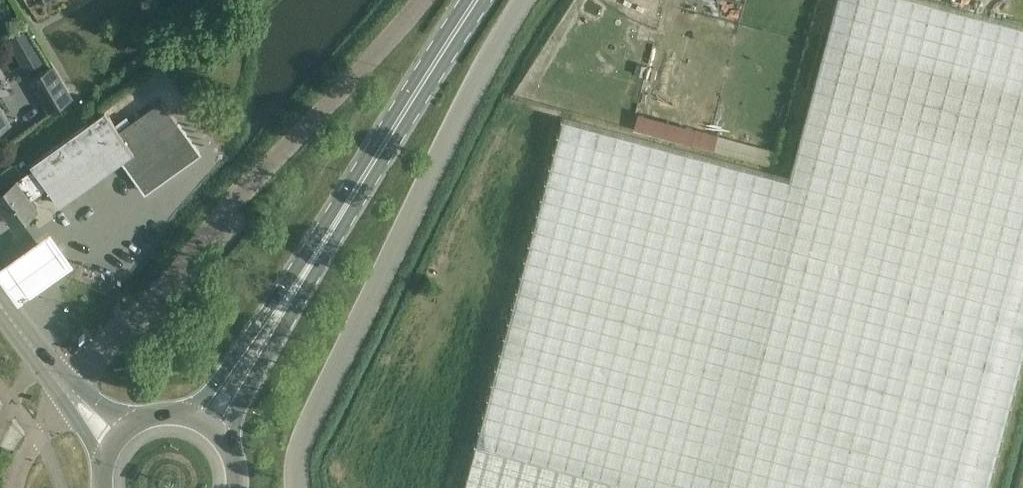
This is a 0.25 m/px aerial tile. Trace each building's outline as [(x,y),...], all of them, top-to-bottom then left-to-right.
[(581,125),(561,120),(464,487),(987,487),(1022,357),(1022,26),(926,0),(835,0),(788,180),(581,125)] [(72,96),(53,64),(29,78),(49,113),(72,96)] [(34,167),(17,178),(16,177),(0,189),(0,203),(14,222),(37,206),(32,199),(48,187),(60,204),(122,159),(145,192),(199,153),(161,99),(119,130),(105,110),(59,143),(30,162),(34,167)] [(9,123),(0,107),(0,128),(9,123)] [(27,144),(25,153),(37,155),(38,147),(27,144)] [(0,271),(0,281),(18,307),(75,267),(52,235),(0,271)]
